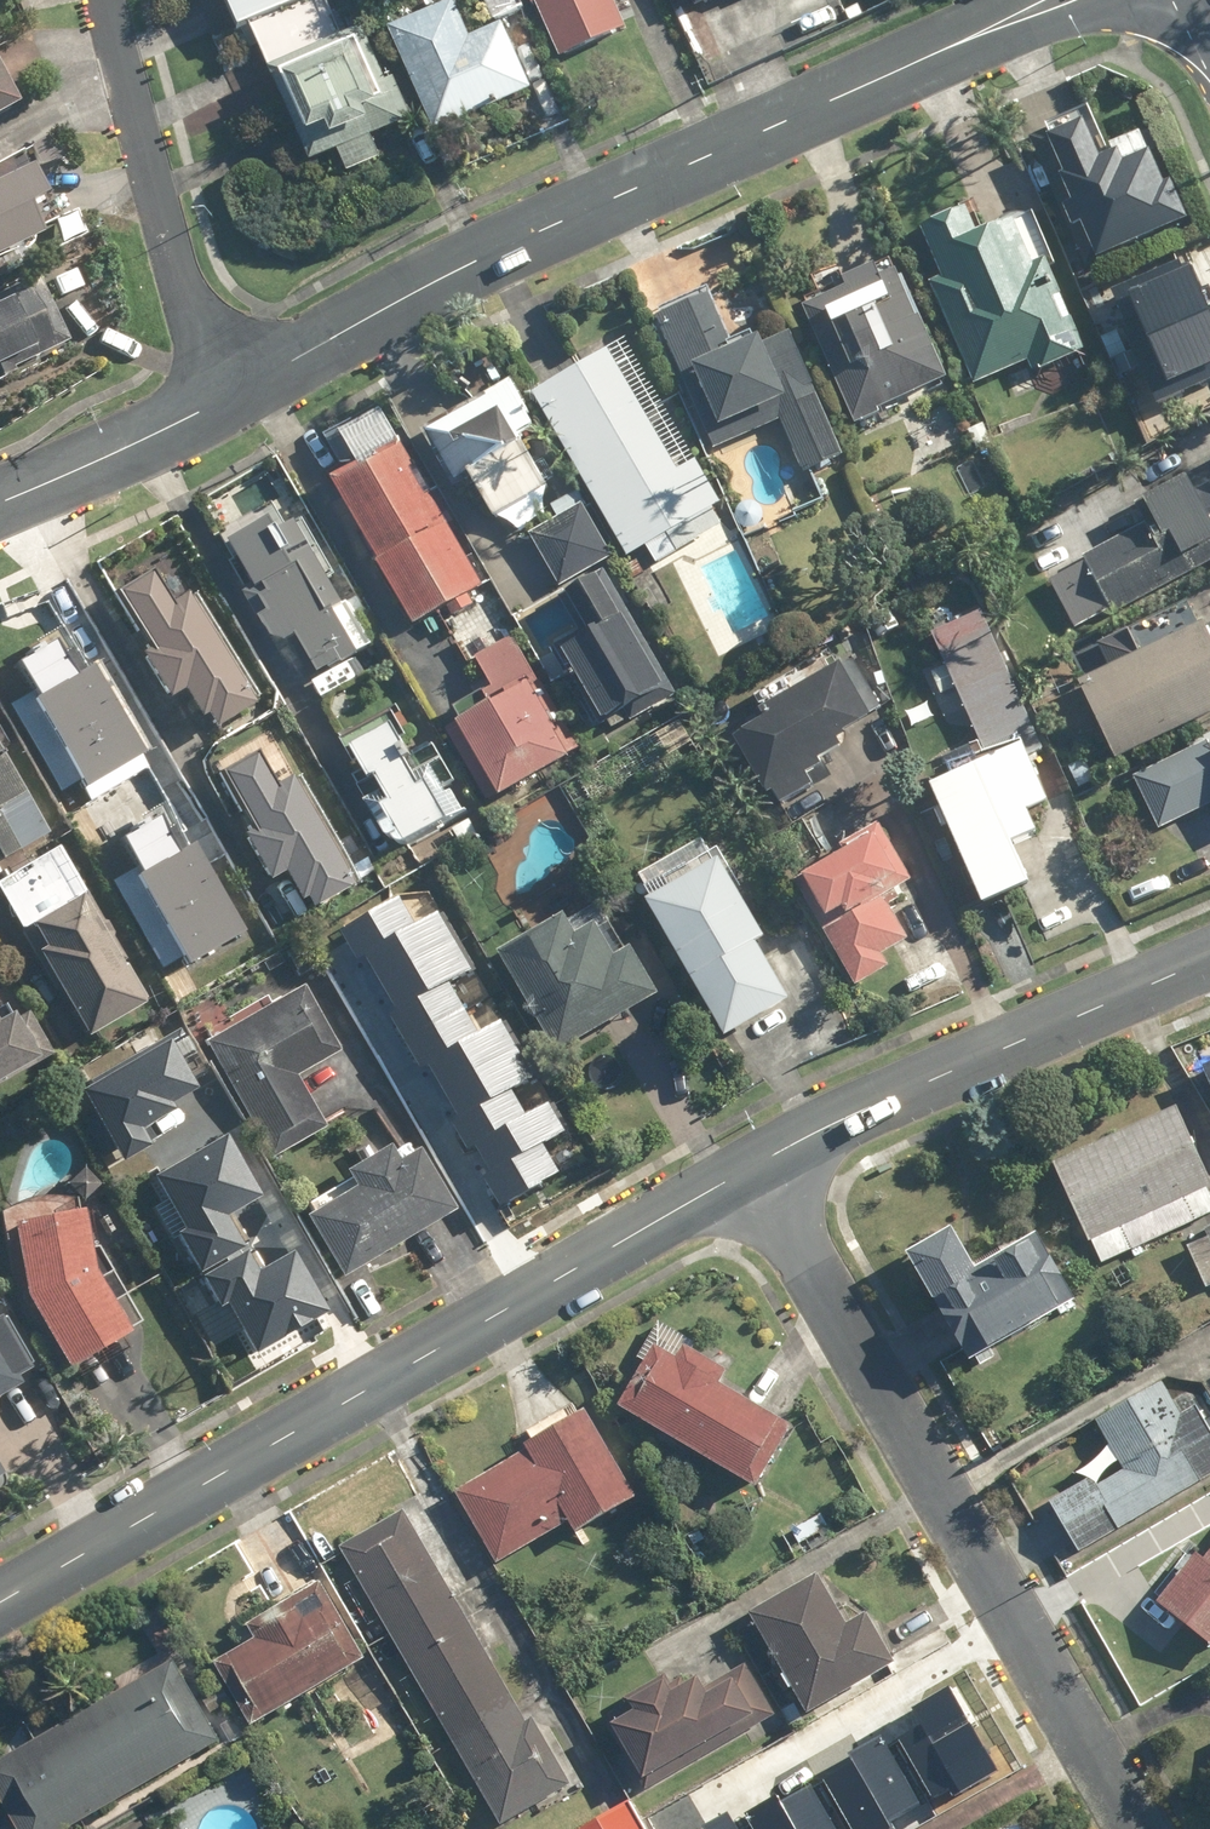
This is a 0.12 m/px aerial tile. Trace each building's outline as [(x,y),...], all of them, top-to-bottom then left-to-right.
[(250,28),(315,0),(238,0),(250,28)] [(468,0),(463,0),(404,23),(445,124),(541,86),(515,20),(482,34),(468,0)] [(501,15),(532,2),(531,0),(494,0),(501,15)] [(568,55),(639,27),(629,0),(546,0),(568,55)] [(384,134),(417,119),(375,27),(282,68),(322,155),(346,144),(358,171),(393,155),(384,134)] [(32,102),(0,40),(0,118),(32,102)] [(1073,125),(1042,138),(1090,247),(1174,210),(1148,148),(1114,163),(1106,144),(1085,153),(1073,125)] [(56,231),(42,202),(57,195),(41,160),(0,179),(0,257),(56,231)] [(938,276),(985,382),(1035,360),(1040,371),(1095,347),(1053,250),(1044,254),(1026,213),(989,229),(977,203),(929,224),(950,271),(938,276)] [(1091,291),(1141,403),(1209,373),(1209,366),(1162,259),(1091,291)] [(915,261),(816,301),(864,419),(963,379),(915,261)] [(81,343),(51,274),(0,297),(0,378),(81,343)] [(812,472),(858,452),(806,327),(782,337),(778,327),(745,341),(722,286),(668,308),(724,444),(789,417),(812,472)] [(723,509),(734,504),(708,454),(687,464),(627,348),(549,388),(636,554),(655,544),(663,559),(731,524),(723,509)] [(465,478),(476,473),(500,516),(509,511),(519,529),(562,506),(551,487),(566,479),(537,427),(551,419),(526,374),(435,425),(465,478)] [(416,439),(346,474),(420,621),(490,586),(416,439)] [(1052,574),(1081,630),(1209,563),(1209,466),(1141,502),(1151,522),(1052,574)] [(593,501),(539,530),(567,585),(622,556),(593,501)] [(266,571),(257,576),(290,641),(309,632),(330,673),(373,651),(349,604),(357,600),(314,513),(303,518),(297,507),(246,533),(266,571)] [(179,590),(164,565),(130,586),(166,645),(154,652),(180,695),(192,688),(218,729),(267,700),(194,581),(179,590)] [(614,565),(569,589),(588,624),(557,640),(601,722),(677,682),(614,565)] [(965,685),(988,741),(1040,720),(996,611),(944,632),(955,661),(934,669),(943,694),(965,685)] [(1139,624),(1104,642),(1116,667),(1092,679),(1131,758),(1209,719),(1209,620),(1152,649),(1139,624)] [(502,703),(450,729),(489,804),(581,757),(518,634),(478,655),(502,703)] [(833,779),(825,766),(864,744),(857,732),(891,713),(858,654),(778,699),(783,709),(746,730),(788,804),(833,779)] [(94,773),(98,780),(157,749),(108,658),(17,707),(61,790),(94,773)] [(388,759),(363,774),(408,846),(469,808),(412,717),(376,739),(388,759)] [(57,833),(0,730),(0,865),(57,833)] [(1141,771),(1168,827),(1209,808),(1209,739),(1141,771)] [(283,771),(268,746),(234,766),(270,826),(258,833),(284,876),(296,868),(322,910),(371,880),(298,761),(283,771)] [(1044,834),(1037,817),(1058,808),(1034,751),(939,791),(988,905),(1037,884),(1020,844),(1044,834)] [(191,846),(171,812),(130,835),(146,862),(117,878),(167,966),(193,951),(199,962),(258,928),(207,837),(191,846)] [(893,950),(919,936),(895,891),(923,877),(896,826),(806,874),(864,985),(901,965),(893,950)] [(158,998),(68,839),(2,876),(92,1035),(158,998)] [(782,931),(738,852),(663,894),(739,1032),(806,995),(773,936),(782,931)] [(487,1172),(507,1207),(566,1173),(547,1141),(566,1130),(553,1107),(534,1117),(514,1082),(534,1070),(506,1023),(486,1035),(454,980),(482,965),(445,902),(425,914),(409,886),(334,929),(356,966),(369,958),(397,1006),(386,1013),(421,1073),(434,1066),(463,1117),(456,1120),(472,1148),(482,1143),(495,1167),(487,1172)] [(614,921),(598,895),(569,912),(561,900),(531,918),(538,929),(512,944),(573,1048),(677,987),(647,936),(638,942),(622,916),(614,921)] [(348,1049),(312,984),(212,1039),(276,1157),(333,1126),(304,1073),(348,1049)] [(52,1056),(23,1004),(7,1013),(0,1001),(0,1085),(52,1056)] [(197,1091),(171,1043),(89,1088),(130,1163),(163,1146),(148,1118),(197,1091)] [(1199,1066),(1209,1091),(1209,1061),(1199,1066)] [(1047,1169),(1095,1271),(1209,1217),(1209,1192),(1171,1110),(1047,1169)] [(241,1352),(335,1300),(301,1240),(257,1264),(229,1215),(261,1197),(230,1142),(149,1187),(241,1352)] [(396,1143),(355,1167),(359,1175),(312,1202),(353,1271),(465,1206),(428,1142),(404,1156),(396,1143)] [(107,1270),(92,1206),(23,1221),(40,1297),(77,1361),(139,1326),(107,1270)] [(1200,1232),(1203,1240),(1181,1250),(1201,1293),(1209,1289),(1209,1228),(1200,1232)] [(972,1271),(950,1231),(896,1261),(927,1316),(909,1326),(930,1363),(959,1347),(969,1365),(1069,1309),(1030,1238),(972,1271)] [(28,1381),(25,1375),(41,1365),(9,1311),(0,1317),(0,1398),(28,1381)] [(746,1368),(701,1341),(692,1357),(669,1343),(635,1401),(770,1482),(805,1424),(737,1383),(746,1368)] [(1046,1505),(1075,1556),(1209,1480),(1209,1446),(1190,1411),(1175,1419),(1157,1386),(1089,1424),(1113,1467),(1046,1505)] [(465,1488),(507,1562),(584,1519),(591,1532),(652,1497),(600,1405),(541,1438),(544,1443),(465,1488)] [(535,1720),(411,1509),(347,1546),(510,1824),(582,1781),(543,1715),(535,1720)] [(1198,1567),(1189,1560),(1151,1610),(1209,1656),(1209,1551),(1198,1567)] [(805,1684),(821,1710),(908,1656),(879,1609),(860,1621),(827,1567),(759,1609),(788,1656),(776,1663),(793,1691),(805,1684)] [(379,1655),(335,1578),(261,1621),(268,1634),(226,1658),(263,1722),(379,1655)] [(0,1765),(0,1780),(29,1828),(76,1828),(231,1738),(184,1658),(0,1765)] [(772,1689),(757,1662),(718,1684),(712,1673),(687,1688),(680,1676),(609,1716),(650,1789),(669,1778),(665,1771),(771,1711),(762,1695),(772,1689)] [(897,1719),(950,1811),(1008,1777),(955,1686),(897,1719)] [(860,1828),(916,1828),(932,1820),(879,1728),(821,1762),(860,1828)] [(765,1828),(842,1828),(809,1771),(751,1804),(765,1828)] [(595,1828),(655,1828),(641,1804),(595,1828)] [(734,1811),(703,1828),(745,1828),(734,1811)]
